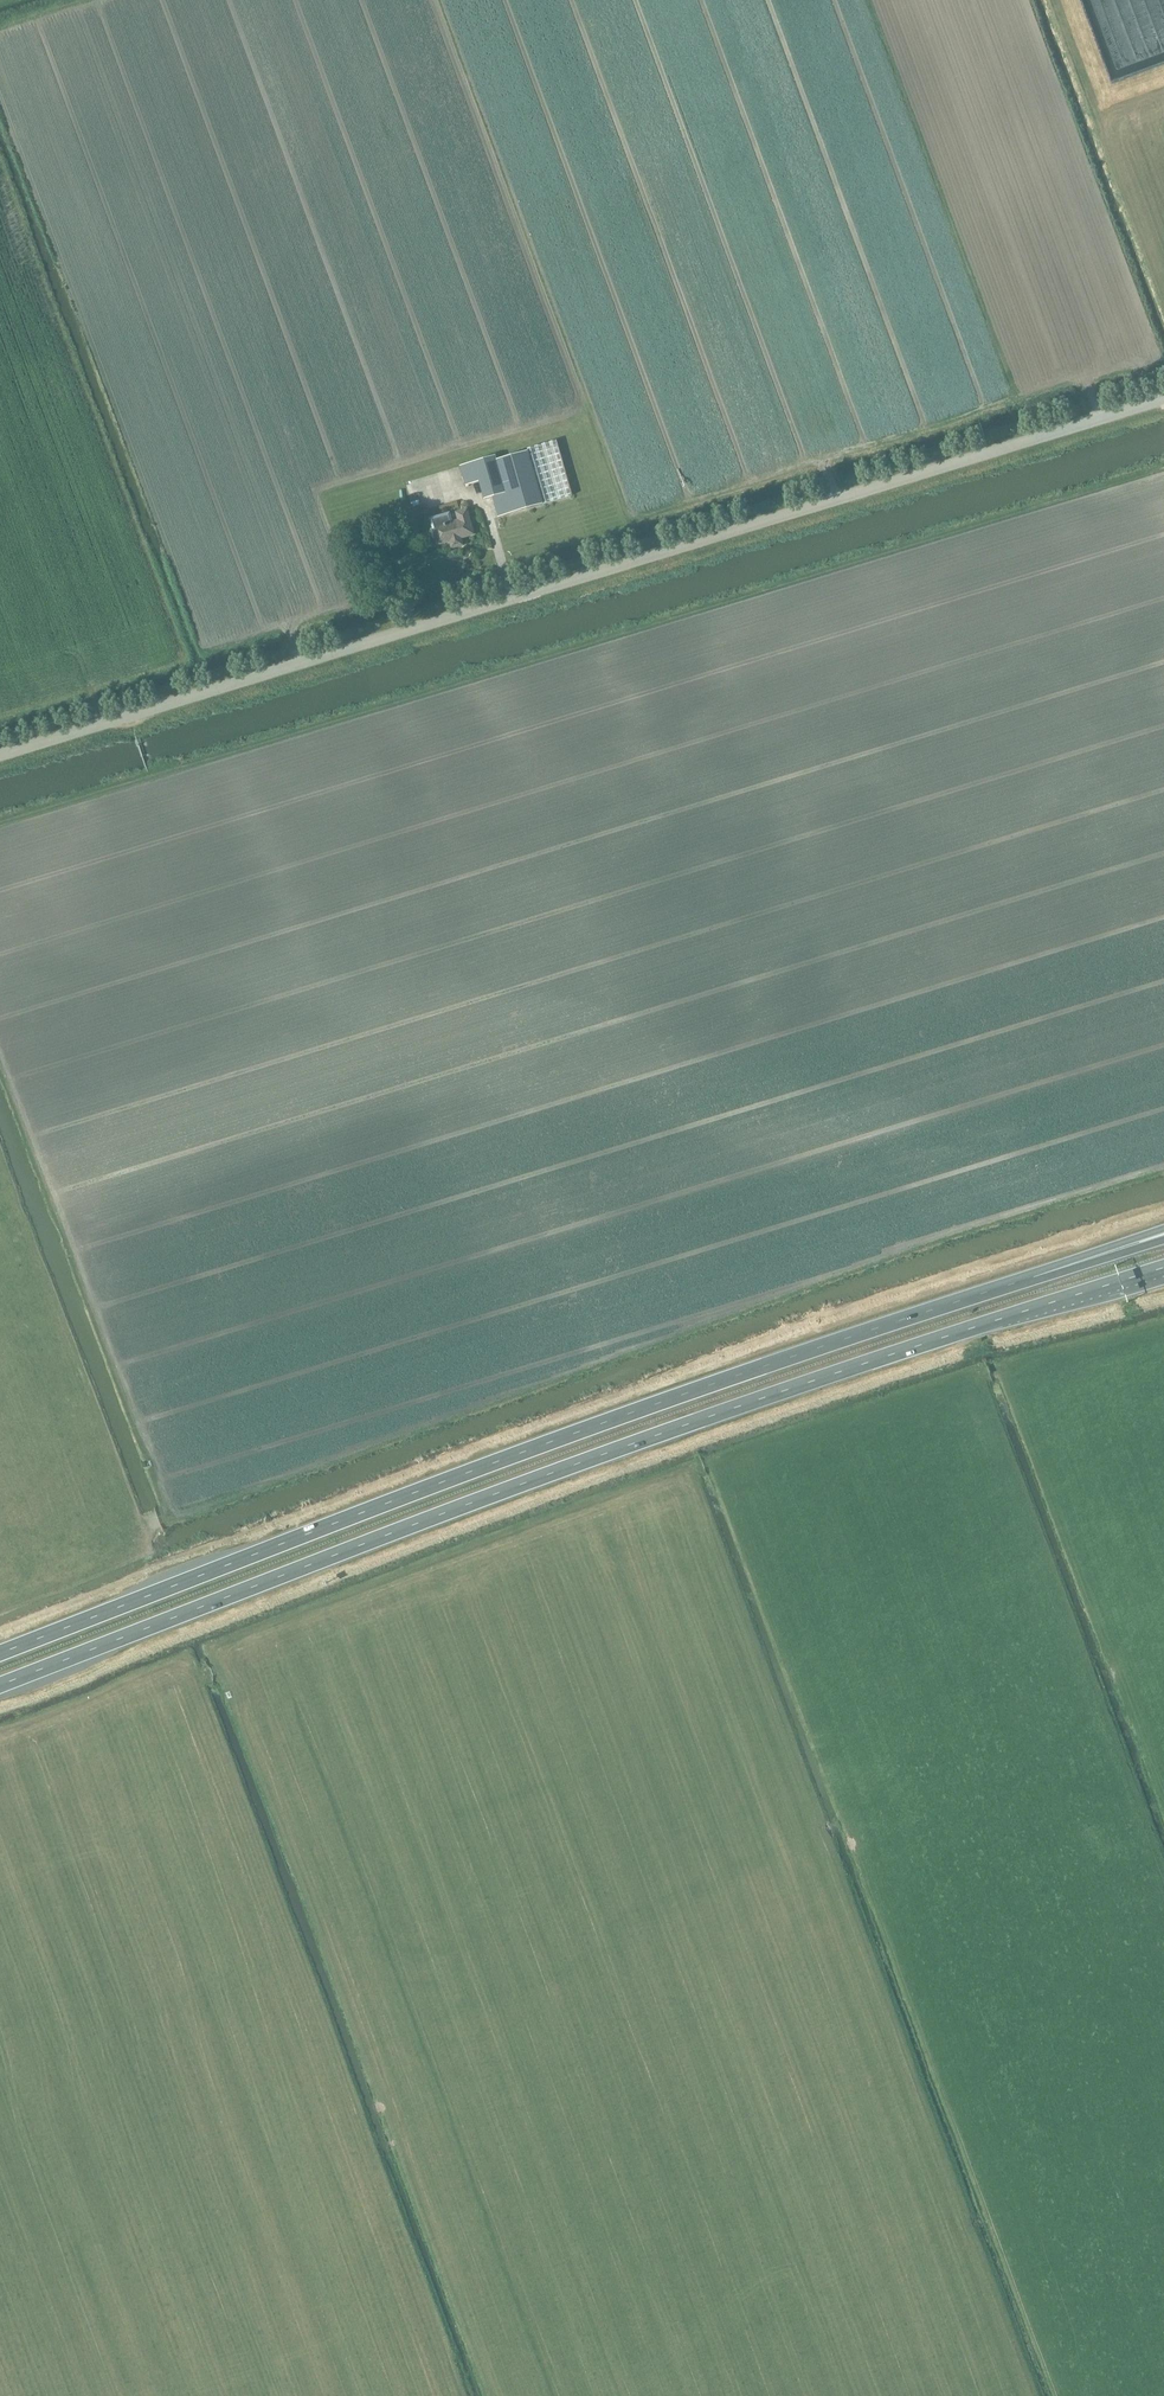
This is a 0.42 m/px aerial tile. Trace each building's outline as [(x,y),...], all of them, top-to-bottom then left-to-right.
[(557,440),(527,448),(528,451),(543,503),(572,495),(557,440)] [(528,451),(497,459),(496,456),(461,465),(466,484),(480,481),(485,498),(493,496),(499,517),(543,504),(543,503),(528,451)] [(431,529),(434,539),(437,538),(439,544),(451,540),(453,547),(463,544),(461,537),(464,536),(464,537),(474,534),(467,510),(458,513),(460,521),(431,529)]
